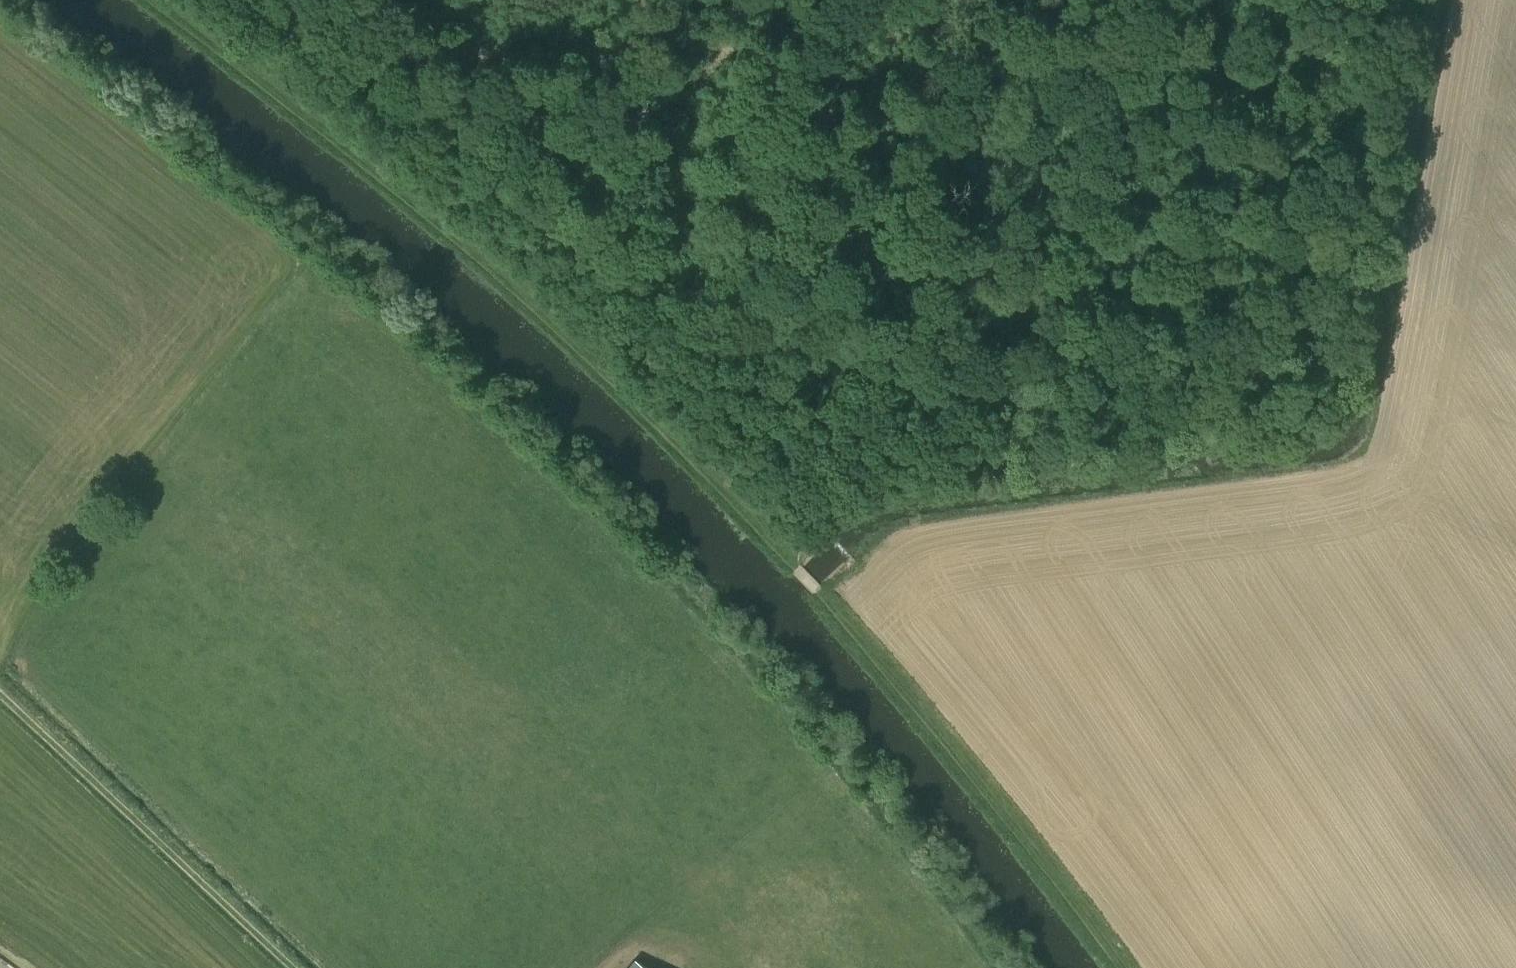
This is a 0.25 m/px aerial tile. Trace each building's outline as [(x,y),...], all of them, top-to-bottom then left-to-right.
[(643,958),(635,967),(654,967),(643,958)]
